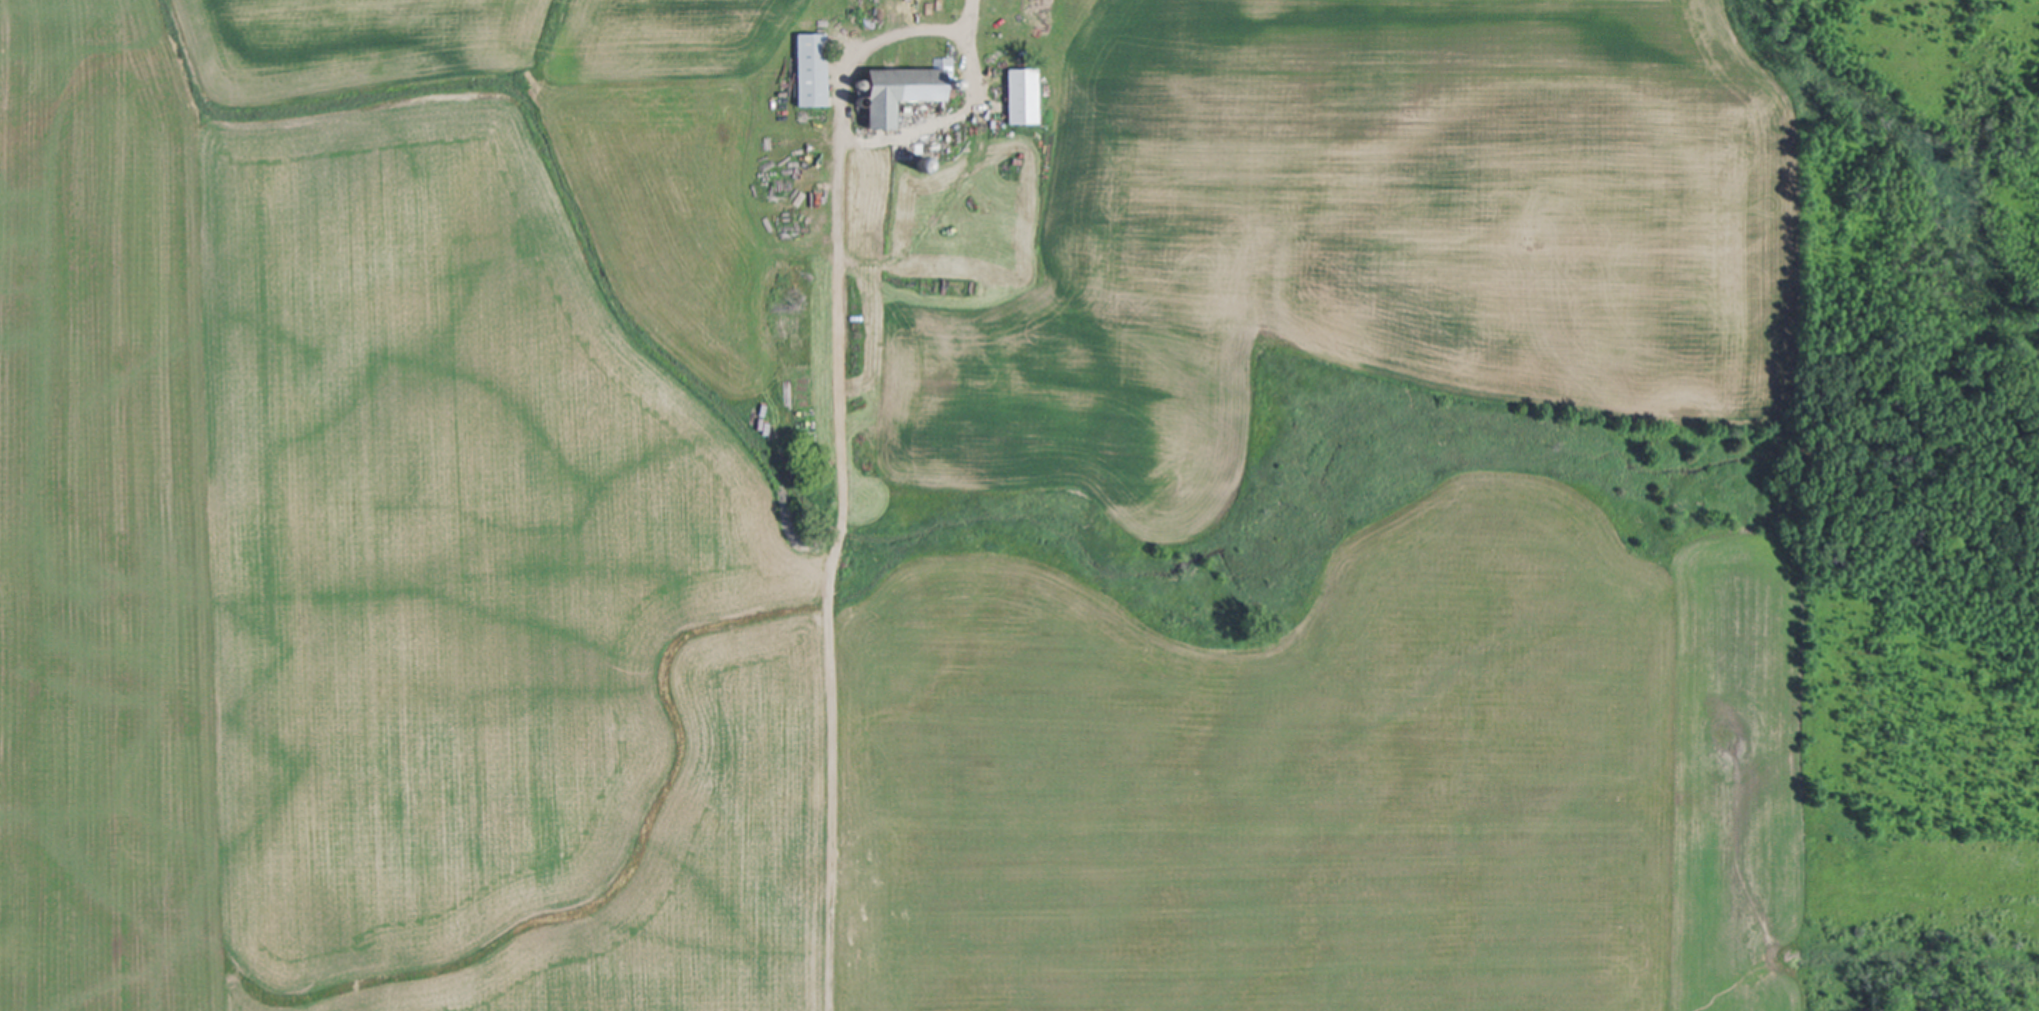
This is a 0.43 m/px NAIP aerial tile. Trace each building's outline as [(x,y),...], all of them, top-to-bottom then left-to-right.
[(800,107),(829,107),(828,34),(798,35),(800,107)] [(871,70),(872,130),(899,130),(899,102),(951,101),(950,79),(954,79),(954,58),(934,58),(934,69),(871,70)] [(1041,124),(1040,69),(1010,70),(1012,125),(1041,124)]
